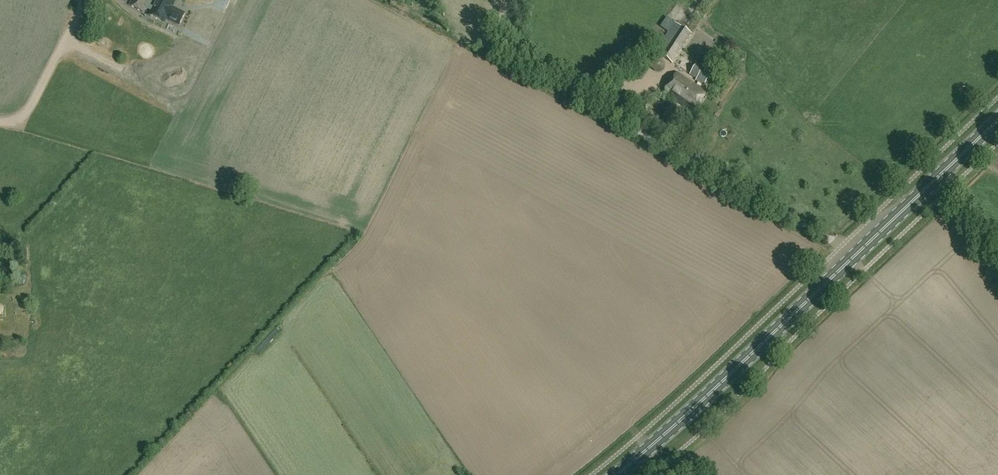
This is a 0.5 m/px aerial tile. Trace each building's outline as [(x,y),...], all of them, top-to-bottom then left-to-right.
[(143,13),(145,9),(149,0),(132,0),(129,6),(143,13)] [(168,21),(179,26),(184,15),(171,8),(174,3),(168,0),(149,0),(145,9),(152,12),(150,17),(163,24),(166,18),(169,20),(168,21)] [(673,63),(692,34),(676,24),(657,53),(673,63)] [(175,35),(169,39),(172,44),(178,41),(175,35)] [(691,72),(696,66),(690,62),(685,68),(691,72)] [(697,87),(692,84),(677,74),(664,94),(694,114),(708,94),(702,90),(712,74),(698,65),(691,75),(697,80),(696,81),(699,83),(697,87)]
